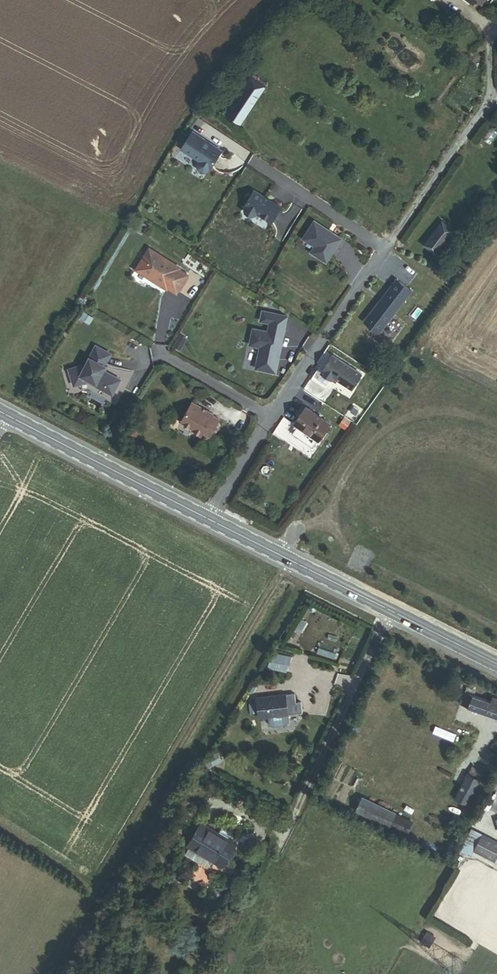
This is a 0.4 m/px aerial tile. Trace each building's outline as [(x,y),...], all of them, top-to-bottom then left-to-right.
[(227,112),(242,122),(266,85),(251,76),(227,112)] [(221,152),(210,145),(209,146),(204,142),(205,141),(192,133),(181,151),(198,162),(196,166),(197,170),(203,173),(207,173),(221,152)] [(281,209),(253,193),(244,208),(246,213),(253,217),(258,216),(272,224),(281,209)] [(443,221),(424,244),(436,254),(456,231),(443,221)] [(328,262),(342,239),(315,222),(304,239),(316,247),(313,253),(328,262)] [(180,271),(149,252),(136,272),(148,279),(149,277),(159,284),(158,286),(167,291),(168,290),(177,296),(182,288),(187,280),(188,278),(179,273),(180,271)] [(158,286),(159,284),(149,277),(148,279),(158,286)] [(381,331),(412,291),(397,280),(367,321),(381,331)] [(278,373),(286,326),(271,323),(269,333),(254,330),(251,347),(262,349),(258,370),(278,373)] [(73,388),(86,384),(111,398),(119,384),(102,374),(104,370),(110,358),(96,350),(85,367),(68,372),(73,388)] [(331,356),(320,372),(328,378),(332,381),(353,393),(358,384),(362,376),(331,356)] [(212,417),(191,404),(180,423),(193,431),(192,433),(201,439),(203,435),(210,439),(220,422),(211,417),(212,417)] [(297,433),(321,450),(334,432),(309,415),(297,433)] [(296,721),(305,720),(303,700),(265,704),(267,724),(276,723),(277,729),(280,731),(295,729),(297,727),(296,721)] [(496,713),(477,704),(472,713),(496,726),(496,712),(496,713)] [(369,737),(375,740),(385,721),(379,718),(369,737)] [(496,777),(496,775),(496,764),(495,763),(489,773),(496,777)] [(463,810),(473,816),(488,786),(478,781),(463,810)] [(413,839),(418,830),(371,805),(364,819),(396,836),(399,831),(413,839)] [(457,822),(467,827),(473,816),(463,810),(457,822)] [(209,859),(220,865),(233,841),(197,822),(184,846),(187,848),(183,856),(205,867),(209,859)] [(483,856),(491,841),(480,836),(473,850),(483,856)] [(491,841),(483,856),(482,858),(496,865),(496,845),(491,841)]
